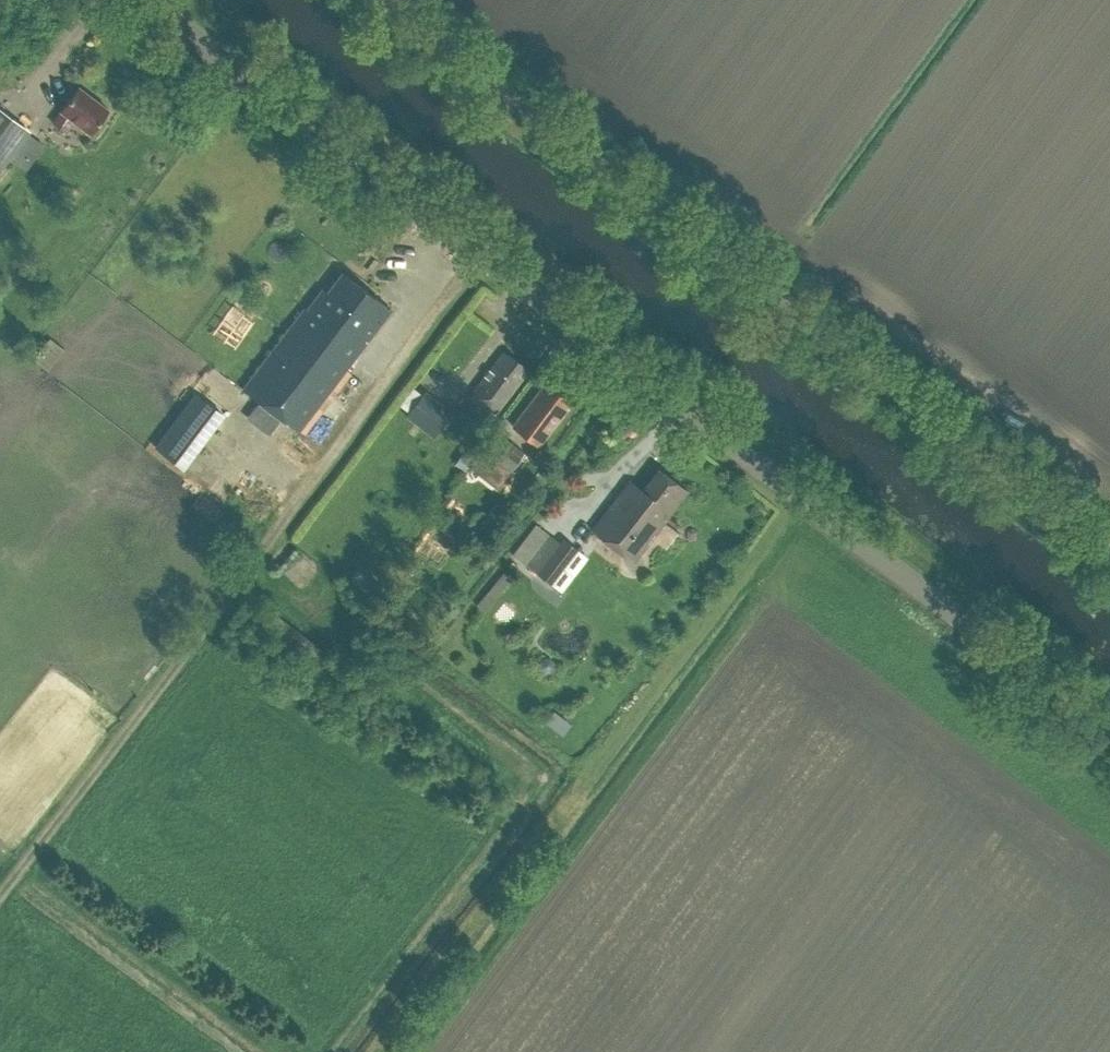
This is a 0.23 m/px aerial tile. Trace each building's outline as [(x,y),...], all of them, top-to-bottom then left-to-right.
[(51,121),(67,132),(75,121),(89,132),(107,109),(78,86),(60,109),(51,121)] [(30,130),(0,107),(0,169),(30,130)] [(390,309),(342,271),(326,292),(321,288),(305,309),(303,308),(243,386),(298,429),(390,309)] [(247,332),(260,317),(239,298),(226,313),(247,332)] [(471,393),(495,411),(521,377),(517,373),(523,365),(503,350),(471,393)] [(512,424),(537,444),(570,401),(545,381),(512,424)] [(408,383),(392,404),(429,433),(449,408),(421,386),(418,390),(408,383)] [(267,433),(280,415),(258,398),(244,416),(267,433)] [(496,429),(481,449),(475,458),(459,448),(451,460),(477,476),(491,456),(510,470),(524,451),(496,429)] [(592,528),(633,560),(686,490),(658,468),(642,489),(630,480),(592,528)] [(578,518),(589,510),(578,494),(567,503),(578,518)] [(536,572),(551,584),(578,548),(563,537),(536,572)]
